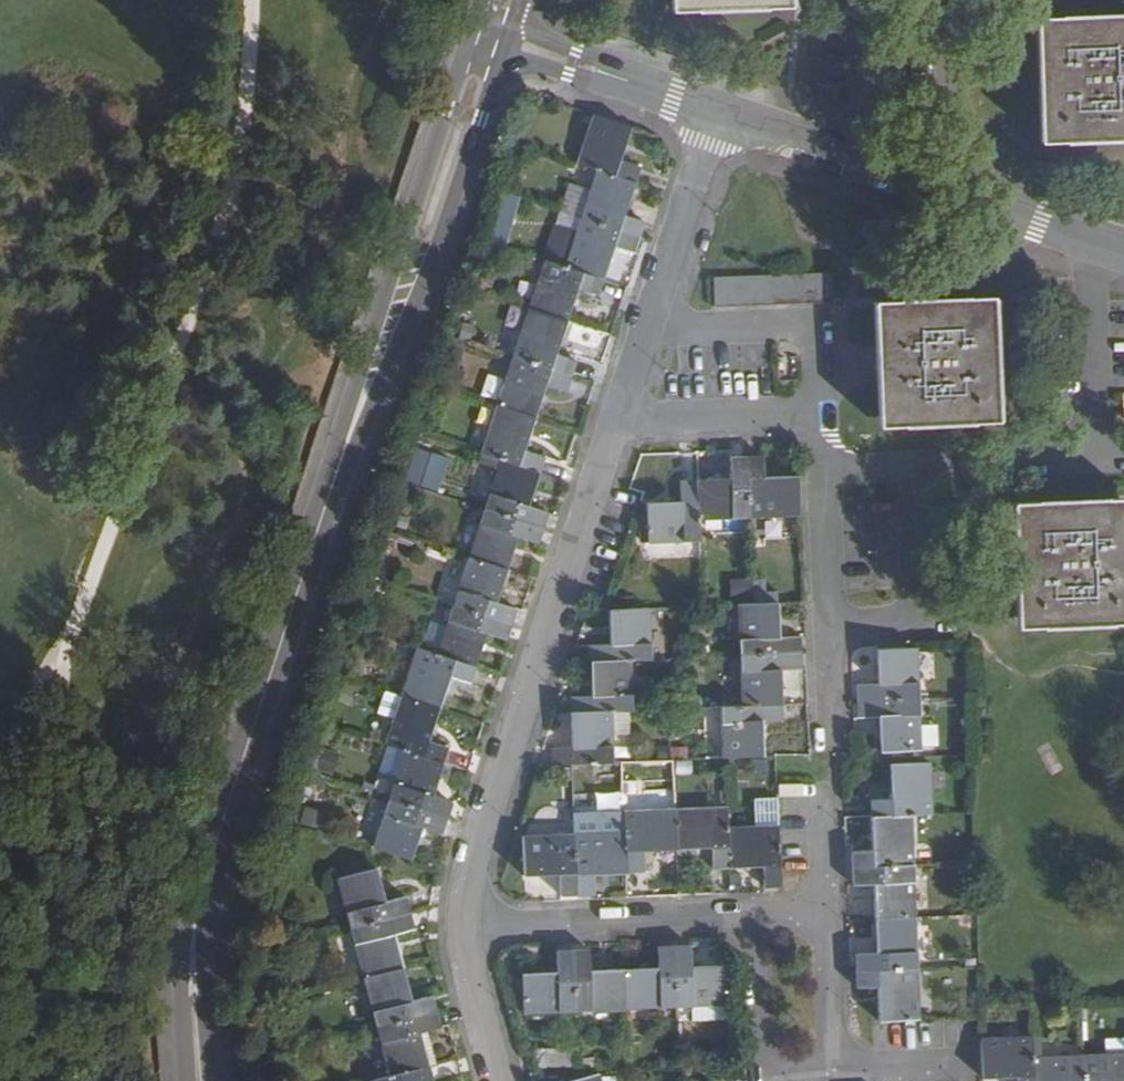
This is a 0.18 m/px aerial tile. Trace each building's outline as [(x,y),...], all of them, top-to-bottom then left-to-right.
[(672,11),(789,6),(789,0),(672,0),(672,11)] [(1036,20),(1041,143),(1123,139),(1123,17),(1036,20)] [(630,127),(591,115),(576,165),(595,171),(634,184),(639,168),(619,161),(630,127)] [(634,184),(595,171),(579,220),(638,239),(643,224),(623,217),(634,184)] [(492,242),(505,245),(517,196),(504,193),(492,242)] [(638,239),(579,220),(563,268),(603,281),(612,249),(633,255),(638,239)] [(598,297),(603,281),(563,268),(543,261),(527,310),(565,322),(576,290),(598,297)] [(831,271),(711,276),(712,306),(832,301),(831,271)] [(990,300),(873,305),(878,426),(996,420),(990,300)] [(555,354),(565,322),(527,310),(511,359),(570,378),(575,361),(555,354)] [(565,394),(570,378),(511,359),(496,406),(534,418),(544,387),(565,394)] [(523,452),(534,418),(496,406),(480,455),(499,461),(538,474),(544,458),(523,452)] [(396,443),(392,454),(402,457),(413,461),(417,450),(396,443)] [(392,454),(389,465),(399,468),(402,457),(392,454)] [(527,508),(538,474),(499,461),(480,455),(476,465),(496,471),(483,511),(542,529),(547,514),(527,508)] [(748,519),(799,517),(797,476),(764,478),(763,458),(746,459),(748,519)] [(697,522),(748,519),(746,459),(729,459),(730,479),(695,481),(697,522)] [(648,545),(697,542),(697,522),(695,481),(679,482),(680,502),(645,504),(648,545)] [(1012,507),(1017,627),(1123,622),(1123,502),(1012,507)] [(537,545),(542,529),(483,511),(468,557),(507,571),(517,538),(537,545)] [(496,603),(507,571),(468,557),(452,607),(511,626),(516,609),(496,603)] [(775,602),(775,580),(732,581),(733,603),(775,602)] [(738,657),(801,654),(800,637),(779,638),(777,604),(752,605),(736,605),(738,657)] [(505,642),(511,626),(452,607),(436,655),(475,667),(485,635),(505,642)] [(589,662),(630,660),(650,660),(648,609),(608,612),(610,646),(589,647),(589,662)] [(470,685),(475,667),(436,655),(416,648),(400,697),(438,710),(448,678),(470,685)] [(857,686),(857,702),(919,699),(916,649),(876,650),(878,685),(857,686)] [(740,707),(782,705),(780,672),(802,670),(801,654),(738,657),(740,707)] [(628,711),(632,711),(630,660),(589,662),(591,696),(571,697),(571,714),(628,711)] [(428,742),(438,710),(400,697),(384,746),(404,752),(442,765),(447,748),(428,742)] [(919,699),(857,702),(858,718),(879,717),(881,752),(920,750),(919,699)] [(723,759),(763,758),(761,722),(782,721),(782,705),(740,707),(719,708),(722,759),(723,759)] [(571,766),(613,764),(612,735),(630,735),(628,711),(571,714),(573,748),(551,750),(551,767),(571,766)] [(431,798),(442,765),(404,752),(388,800),(447,819),(452,805),(431,798)] [(870,818),(911,815),(932,815),(929,764),(888,766),(890,801),(869,801),(870,818)] [(442,835),(447,819),(388,800),(373,849),(411,862),(421,829),(442,835)] [(728,869),(726,828),(725,807),(673,809),(675,849),(711,847),(712,869),(728,869)] [(675,849),(673,809),(623,812),(624,832),(625,873),(642,871),(641,850),(675,849)] [(851,867),(912,865),(911,815),(870,818),(872,852),(851,853),(851,867)] [(603,819),(573,820),(574,834),(603,833),(603,819)] [(780,887),(777,825),(726,828),(728,869),(761,867),(763,889),(780,887)] [(625,873),(624,832),(603,833),(574,834),(576,896),(592,895),(592,874),(625,873)] [(560,897),(576,896),(574,834),(522,836),(524,876),(559,875),(560,897)] [(874,919),(914,918),(912,865),(851,867),(852,884),(873,884),(874,919)] [(349,929),(410,913),(405,897),(384,903),(374,869),(336,879),(349,929)] [(414,928),(410,913),(349,929),(362,978),(402,968),(392,934),(414,928)] [(855,971),(916,969),(914,918),(874,919),(876,954),(855,954),(855,971)] [(689,946),(673,947),(675,1008),(692,1008),(726,1006),(725,966),(690,968),(689,946)] [(675,1008),(673,947),(657,947),(657,969),(624,970),(625,1010),(675,1008)] [(523,1014),(574,1012),(571,950),(556,951),(556,972),(520,974),(523,1014)] [(574,1012),(625,1010),(624,970),(589,971),(589,950),(571,950),(574,1012)] [(410,1001),(402,968),(362,978),(376,1028),(436,1012),(432,995),(410,1001)] [(878,1021),(918,1020),(916,969),(855,971),(856,987),(877,987),(878,1021)] [(726,1006),(692,1008),(693,1021),(727,1019),(726,1006)] [(441,1028),(436,1012),(376,1028),(388,1076),(428,1065),(419,1033),(441,1028)] [(1032,1036),(980,1039),(981,1080),(1016,1078),(1017,1080),(1033,1080),(1032,1058),(1032,1036)] [(573,1067),(572,1050),(533,1052),(533,1068),(573,1067)] [(1082,1056),(1083,1080),(1123,1080),(1123,1054),(1082,1056)] [(1082,1056),(1032,1058),(1033,1080),(1083,1080),(1082,1056)] [(428,1065),(388,1076),(371,1080),(432,1080),(428,1065)]
